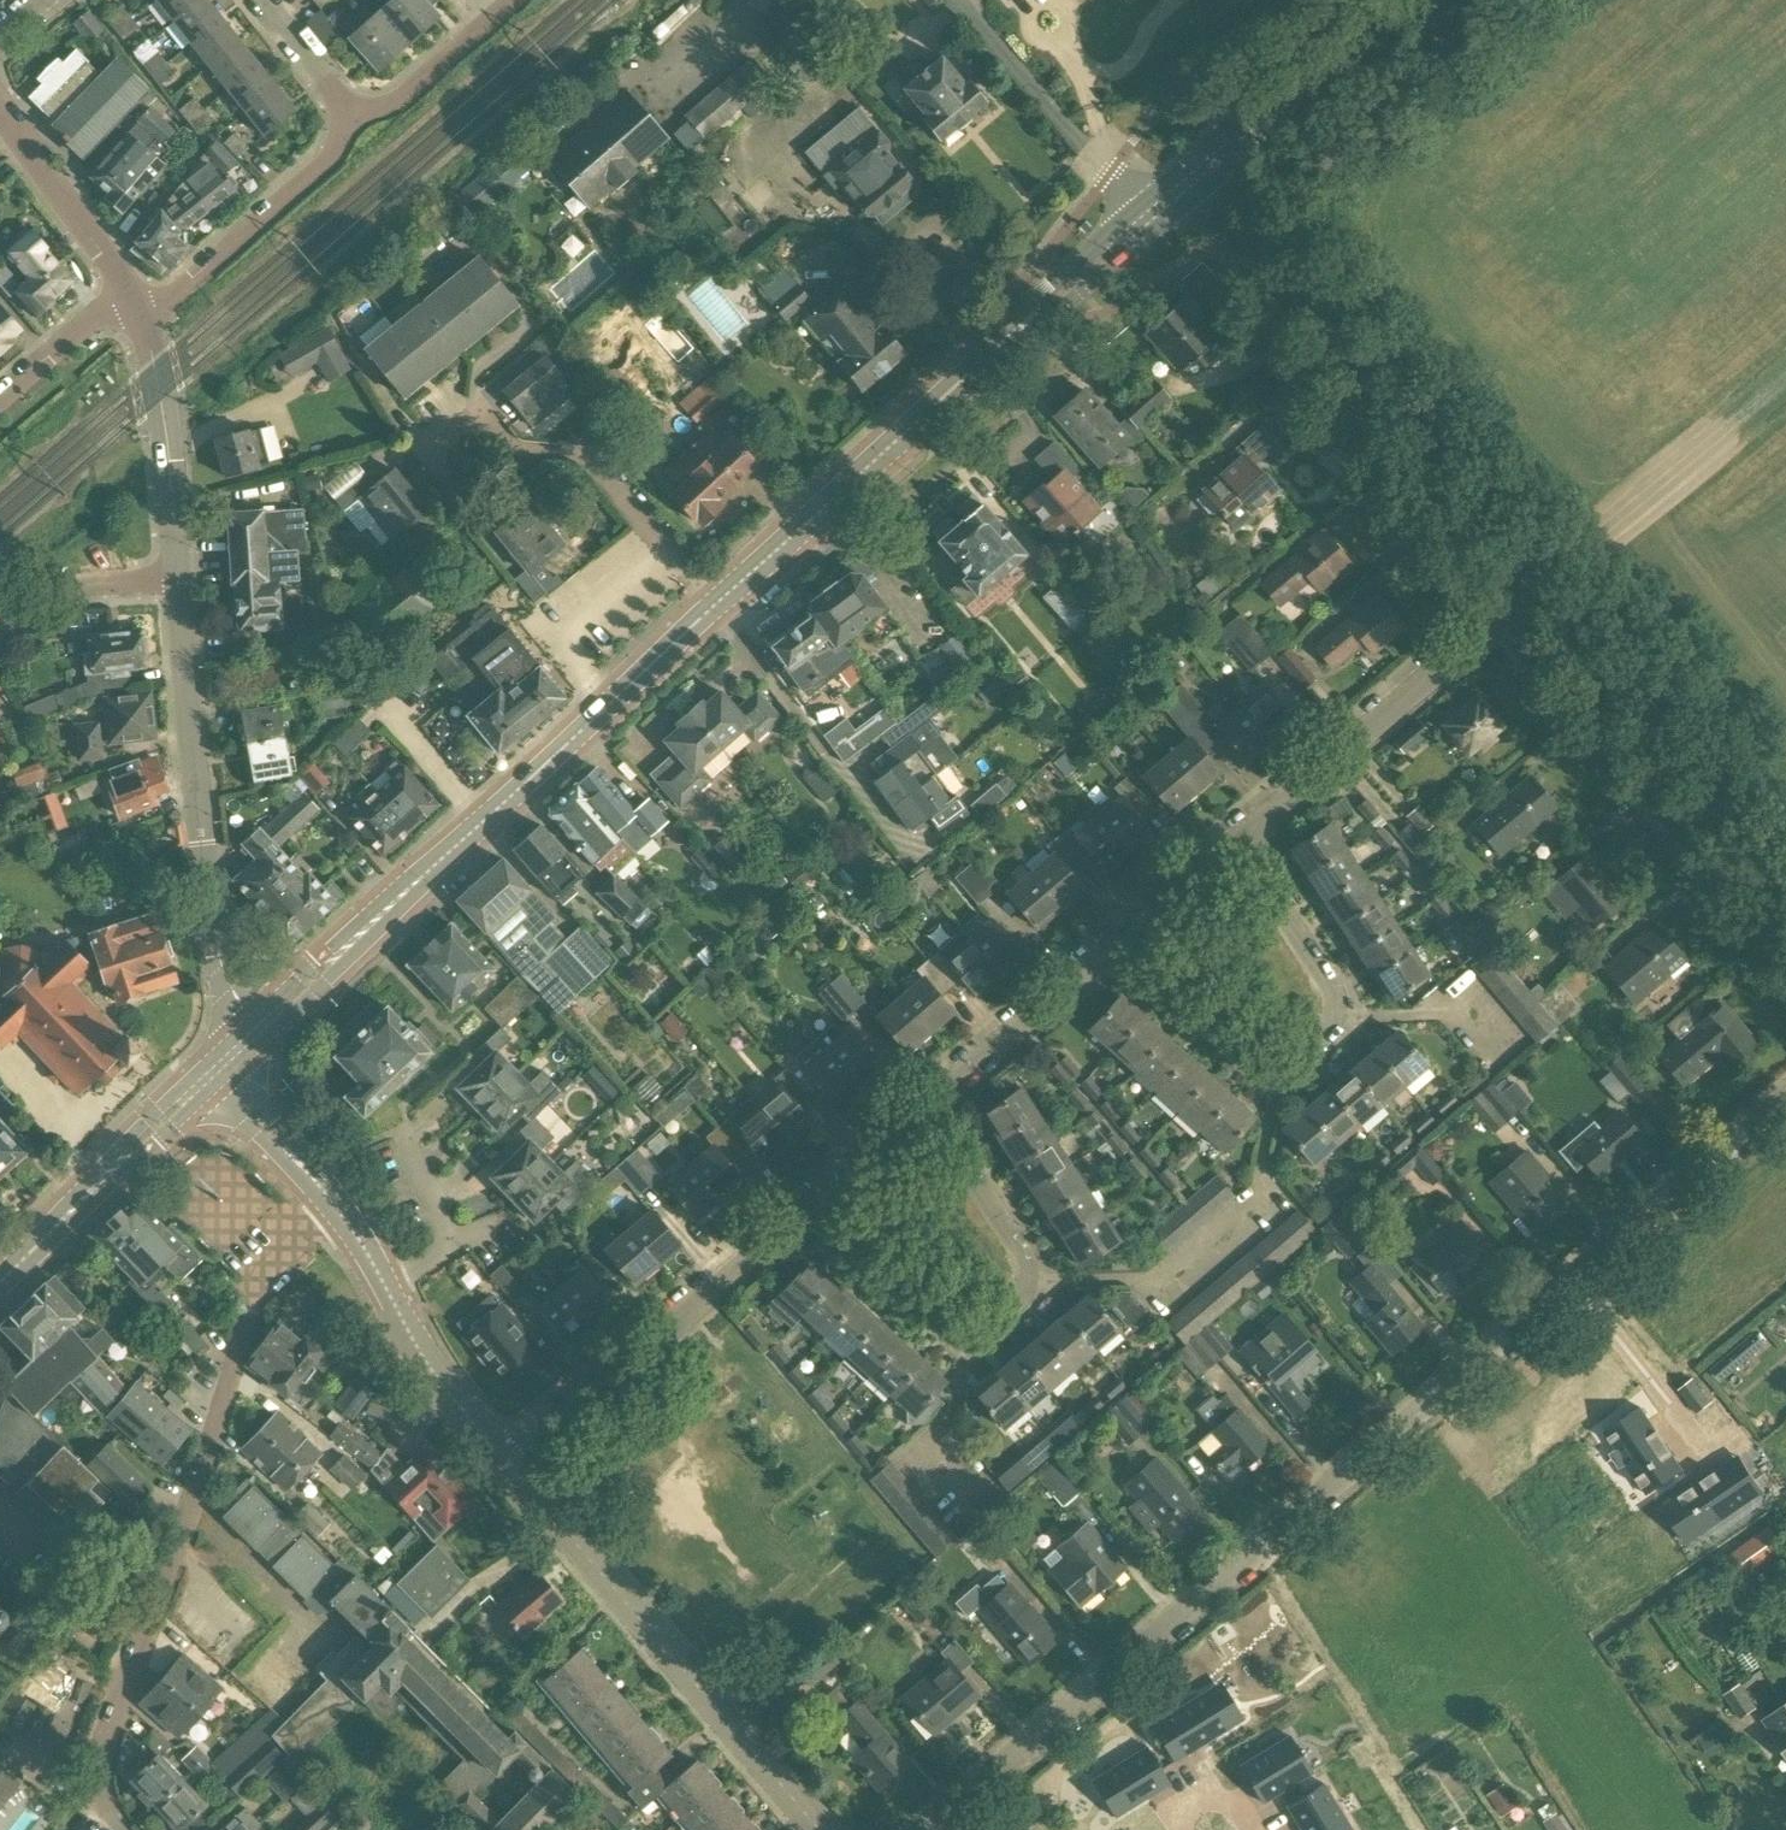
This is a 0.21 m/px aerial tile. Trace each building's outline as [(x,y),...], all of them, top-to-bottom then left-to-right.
[(172,20),(198,0),(156,0),(172,20)] [(208,0),(198,0),(172,20),(190,44),(222,18),(208,0)] [(438,17),(425,2),(427,0),(394,0),(380,12),(408,43),(438,17)] [(114,29),(130,16),(121,5),(105,18),(114,29)] [(88,44),(105,31),(88,10),(72,23),(88,44)] [(408,43),(380,12),(359,30),(344,12),(332,23),(359,60),(365,54),(379,70),(408,43)] [(130,16),(114,29),(123,40),(139,27),(130,16)] [(222,18),(190,44),(209,67),(241,41),(222,18)] [(241,41),(209,67),(227,90),(259,64),(241,41)] [(46,67),(36,79),(41,84),(28,97),(43,112),(44,110),(55,121),(52,124),(63,134),(61,136),(81,156),(146,91),(116,60),(92,84),(88,80),(95,72),(87,63),(88,62),(75,49),(62,62),(57,58),(46,67)] [(151,75),(166,62),(158,51),(142,64),(151,75)] [(704,140),(768,84),(772,81),(751,57),(683,116),(704,140)] [(941,57),(915,78),(902,89),(926,117),(923,120),(947,148),(962,135),(954,126),(984,102),(968,83),(965,85),(941,57)] [(166,62),(151,75),(159,86),(175,73),(166,62)] [(259,64),(227,90),(245,113),(277,87),(259,64)] [(296,111),(277,87),(245,113),(264,136),(296,111)] [(626,91),(623,93),(547,160),(589,208),(614,186),(617,189),(637,171),(634,168),(668,138),(626,91)] [(187,121),(203,108),(194,97),(178,110),(187,121)] [(138,121),(160,140),(164,143),(176,130),(149,107),(138,121)] [(804,152),(834,188),(840,182),(855,200),(854,201),(864,214),(874,215),(881,223),(915,195),(908,187),(909,178),(898,164),(896,166),(886,154),(887,143),(857,107),(804,152)] [(212,119),(203,108),(187,121),(196,132),(212,119)] [(238,157),(241,154),(248,147),(233,132),(223,143),(238,157)] [(149,152),(127,133),(90,177),(109,193),(105,198),(106,199),(122,182),(126,186),(139,174),(134,170),(149,152)] [(160,140),(149,152),(134,170),(139,174),(126,186),(122,182),(106,199),(122,212),(163,164),(160,162),(171,149),(164,143),(160,140)] [(233,188),(235,184),(236,182),(229,175),(224,178),(222,176),(237,162),(216,142),(199,161),(184,179),(185,180),(182,183),(207,212),(213,220),(241,198),(233,188)] [(529,160),(516,144),(451,200),(470,221),(534,166),(529,160)] [(207,212),(182,183),(135,242),(136,243),(130,250),(160,275),(166,267),(168,268),(182,251),(191,239),(184,230),(207,212)] [(30,230),(27,226),(16,236),(21,241),(8,252),(28,274),(33,280),(53,263),(43,251),(46,248),(30,230)] [(478,258),(440,289),(478,336),(516,304),(480,260),(478,258)] [(9,277),(0,285),(0,286),(9,297),(14,292),(36,316),(53,301),(50,297),(69,280),(53,263),(33,280),(28,274),(16,284),(9,277)] [(618,277),(627,288),(643,274),(634,263),(618,277)] [(9,277),(12,275),(4,265),(0,268),(0,285),(9,277)] [(809,300),(785,268),(784,268),(759,287),(785,321),(809,300)] [(642,307),(655,295),(642,281),(629,291),(642,307)] [(808,297),(818,308),(803,321),(861,391),(906,354),(847,283),(829,299),(820,288),(808,297)] [(478,336),(440,289),(403,320),(440,366),(478,336)] [(1144,332),(1178,373),(1200,354),(1210,365),(1226,351),(1182,300),(1144,332)] [(21,329),(0,305),(0,353),(14,341),(11,337),(21,329)] [(403,396),(440,366),(403,320),(366,350),(403,396)] [(329,378),(350,366),(328,325),(281,351),(293,373),(318,359),(329,378)] [(592,390),(584,378),(575,362),(558,372),(545,357),(503,391),(532,426),(573,392),(580,400),(592,390)] [(1137,429),(1138,428),(1171,398),(1151,376),(1117,406),(1127,417),(1137,429)] [(1099,465),(1128,440),(1133,446),(1145,436),(1138,428),(1137,429),(1127,417),(1117,426),(1085,390),(1055,416),(1099,465)] [(707,395),(689,411),(697,420),(714,403),(707,395)] [(612,438),(599,424),(588,435),(600,449),(612,438)] [(678,485),(671,492),(700,524),(721,504),(717,499),(755,464),(742,449),(748,444),(731,425),(719,436),(711,428),(664,470),(678,485)] [(1278,445),(1261,426),(1228,454),(1235,463),(1202,490),(1235,528),(1279,490),(1263,471),(1260,473),(1254,466),(1278,445)] [(215,438),(225,477),(258,468),(258,465),(269,462),(260,428),(248,431),(248,429),(215,438)] [(1068,459),(1058,468),(1061,471),(1044,486),(1042,483),(1023,499),(1062,544),(1099,511),(1070,478),(1078,471),(1068,459)] [(428,511),(394,469),(375,485),(365,474),(334,499),(344,511),(359,498),(392,540),(428,511)] [(306,492),(321,488),(317,473),(302,477),(306,492)] [(977,595),(1024,554),(981,503),(979,505),(971,496),(955,510),(963,519),(962,520),(963,521),(957,526),(948,517),(932,531),(940,541),(939,542),(967,575),(962,579),(962,580),(950,590),(964,606),(976,595),(977,595)] [(555,573),(540,586),(529,573),(564,544),(530,502),(495,531),(526,569),(515,579),(534,603),(546,593),(547,595),(563,582),(555,573)] [(234,584),(278,580),(298,579),(296,552),(307,551),(304,508),(263,511),(263,509),(226,512),(231,584),(234,584)] [(1319,589),(1349,563),(1324,533),(1263,585),(1279,604),(1309,578),(1319,589)] [(824,592),(810,602),(840,642),(885,608),(863,578),(872,572),(865,561),(852,560),(842,567),(847,575),(836,583),(835,583),(824,591),(824,592)] [(1040,576),(1066,605),(1082,591),(1055,562),(1040,576)] [(310,592),(323,591),(322,568),(308,568),(310,592)] [(352,610),(383,648),(435,605),(404,568),(352,610)] [(281,629),(278,580),(234,584),(238,632),(281,629)] [(1377,596),(1317,648),(1333,667),(1363,641),(1373,652),(1403,626),(1377,596)] [(840,642),(810,602),(760,639),(773,656),(777,653),(808,694),(852,661),(838,643),(840,642)] [(459,670),(508,630),(492,609),(492,610),(486,603),(471,615),(477,622),(430,660),(447,680),(459,670)] [(1239,635),(1261,661),(1273,651),(1240,613),(1216,633),(1227,646),(1239,635)] [(304,625),(307,640),(308,648),(337,644),(332,620),(304,625)] [(140,628),(88,635),(90,652),(84,653),(87,673),(93,673),(111,671),(112,677),(128,675),(128,669),(145,667),(140,628)] [(508,630),(459,670),(472,685),(458,696),(470,712),(466,715),(479,731),(470,738),(486,758),(496,751),(497,752),(564,698),(508,630)] [(952,635),(938,647),(949,661),(956,670),(969,658),(952,635)] [(1249,671),(1261,661),(1239,635),(1227,646),(1249,671)] [(1289,646),(1276,658),(1303,689),(1316,678),(1289,646)] [(1023,671),(1013,679),(1019,686),(1029,679),(1023,671)] [(979,683),(992,697),(1003,687),(990,673),(979,683)] [(1181,683),(1168,694),(1212,744),(1224,734),(1247,761),(1269,741),(1239,707),(1229,716),(1217,702),(1206,711),(1181,683)] [(79,700),(73,686),(54,694),(60,708),(79,700)] [(1239,707),(1269,741),(1293,721),(1263,686),(1239,707)] [(700,700),(693,706),(688,711),(720,749),(743,729),(753,741),(779,719),(756,692),(736,710),(720,691),(704,705),(700,700)] [(102,741),(111,740),(153,735),(148,694),(106,699),(94,701),(97,720),(59,727),(63,760),(76,759),(76,761),(104,758),(102,741)] [(1212,744),(1168,694),(1158,702),(1188,738),(1163,759),(1193,794),(1219,772),(1203,753),(1212,744)] [(344,697),(315,701),(318,719),(348,715),(344,697)] [(892,805),(954,759),(937,736),(941,733),(931,719),(942,710),(932,698),(912,713),(921,726),(882,755),(891,768),(874,781),(892,805)] [(1500,725),(1477,698),(1445,725),(1468,752),(1475,746),(1481,753),(1498,739),(1492,732),(1500,725)] [(247,746),(285,739),(279,703),(240,710),(247,746)] [(675,722),(679,727),(664,740),(675,753),(651,774),(679,806),(731,761),(720,749),(688,711),(675,722)] [(333,741),(345,754),(370,730),(358,717),(333,741)] [(1393,742),(1404,754),(1430,732),(1419,720),(1393,742)] [(831,747),(842,763),(871,741),(859,726),(831,747)] [(285,739),(247,746),(253,782),(292,775),(285,739)] [(1077,768),(1065,754),(1054,763),(1066,778),(1077,768)] [(119,816),(156,802),(153,793),(168,787),(163,771),(161,772),(155,758),(140,764),(138,759),(124,764),(127,774),(107,781),(119,816)] [(369,783),(410,830),(438,805),(404,767),(396,758),(384,769),(391,778),(377,791),(369,782),(369,783)] [(955,760),(954,759),(892,805),(910,830),(928,817),(937,829),(966,808),(956,795),(953,797),(936,774),(955,760)] [(1193,794),(1163,759),(1143,776),(1136,768),(1125,778),(1148,806),(1159,796),(1172,812),(1193,794)] [(316,794),(325,785),(308,767),(299,776),(316,794)] [(596,767),(578,784),(635,852),(654,835),(652,833),(667,821),(648,799),(633,811),(596,767)] [(59,787),(53,774),(40,779),(46,792),(59,787)] [(43,791),(38,777),(20,785),(25,799),(43,791)] [(1475,824),(1500,853),(1555,806),(1530,777),(1475,824)] [(1148,806),(1125,778),(1113,788),(1120,796),(1097,816),(1127,850),(1151,830),(1138,815),(1148,806)] [(1006,795),(1005,794),(996,783),(995,782),(969,805),(980,817),(1006,795)] [(410,830),(369,783),(357,794),(365,802),(348,817),(382,855),(384,853),(387,857),(403,843),(400,839),(410,830)] [(635,852),(578,784),(577,783),(577,784),(576,783),(550,807),(549,814),(594,864),(600,871),(604,866),(613,875),(615,874),(637,854),(635,852)] [(25,799),(20,785),(1,792),(7,806),(25,799)] [(42,814),(61,807),(55,792),(36,800),(42,814)] [(318,809),(303,793),(292,803),(307,819),(318,809)] [(1380,825),(1381,827),(1387,822),(1366,798),(1357,807),(1376,829),(1380,825)] [(290,835),(307,819),(292,803),(276,818),(290,835)] [(1432,823),(1417,806),(1406,817),(1421,833),(1432,823)] [(1127,850),(1097,816),(1075,834),(1068,826),(1056,837),(1080,864),(1091,855),(1104,870),(1127,850)] [(242,904),(288,860),(277,847),(290,835),(276,818),(262,831),(259,828),(242,844),(256,858),(233,879),(247,895),(240,903),(242,904)] [(1409,823),(1406,825),(1396,834),(1437,882),(1450,872),(1409,823)] [(583,873),(540,824),(513,849),(556,899),(557,898),(563,906),(578,893),(571,884),(583,873)] [(1308,875),(1346,850),(1329,824),(1291,849),(1308,875)] [(1380,825),(1376,829),(1371,833),(1385,849),(1394,841),(1381,827),(1380,825)] [(712,846),(734,870),(747,859),(726,834),(712,846)] [(349,855),(358,847),(349,837),(340,846),(349,855)] [(1052,854),(1029,874),(1059,908),(1083,888),(1070,873),(1080,864),(1056,837),(1045,846),(1052,854)] [(719,882),(723,871),(701,848),(692,857),(704,870),(700,876),(701,884),(707,888),(714,887),(719,882)] [(1404,872),(1413,864),(1400,848),(1390,856),(1404,872)] [(1346,850),(1308,875),(1324,900),(1362,875),(1346,850)] [(965,867),(989,894),(1000,884),(977,857),(965,867)] [(1592,926),(1622,900),(1585,857),(1544,892),(1565,915),(1576,906),(1592,926)] [(574,996),(557,979),(541,961),(548,955),(532,938),(555,917),(502,859),(457,900),(524,976),(525,975),(542,993),(557,1010),(574,996)] [(303,876),(288,860),(242,904),(253,917),(257,914),(274,932),(266,939),(279,954),(287,946),(287,947),(336,902),(335,901),(343,894),(330,880),(322,887),(308,871),(303,876)] [(814,871),(806,863),(789,877),(798,886),(814,871)] [(989,894),(965,867),(954,877),(977,904),(989,894)] [(1424,895),(1433,888),(1420,871),(1410,880),(1424,895)] [(780,873),(746,891),(758,900),(775,892),(787,881),(780,873)] [(648,904),(615,874),(586,904),(620,936),(648,904)] [(1059,908),(1029,874),(1006,893),(1036,928),(1059,908)] [(1379,900),(1362,875),(1324,900),(1341,925),(1379,900)] [(1443,918),(1453,910),(1439,895),(1430,903),(1443,918)] [(1379,900),(1341,925),(1357,950),(1395,925),(1379,900)] [(94,950),(97,959),(106,987),(112,986),(118,1003),(144,995),(144,993),(177,982),(155,912),(89,933),(94,950)] [(781,929),(769,916),(760,924),(772,937),(781,929)] [(1483,947),(1471,933),(1458,917),(1448,925),(1462,941),(1475,954),(1483,947)] [(968,939),(998,974),(1021,954),(991,919),(968,939)] [(494,970),(478,953),(450,923),(408,964),(451,1010),(494,970)] [(1655,924),(1604,967),(1634,1002),(1668,973),(1673,978),(1689,964),(1655,924)] [(1395,925),(1357,950),(1374,975),(1412,950),(1395,925)] [(94,950),(85,953),(80,936),(66,940),(51,954),(42,951),(39,954),(35,950),(20,945),(3,949),(0,952),(0,1048),(10,1039),(13,1043),(21,1035),(51,1067),(48,1075),(55,1082),(63,1080),(77,1095),(97,1076),(104,1083),(117,1070),(110,1063),(118,1056),(126,1064),(140,1050),(127,1036),(124,1038),(75,985),(82,978),(82,977),(90,969),(87,966),(93,960),(97,959),(94,950)] [(637,950),(627,939),(615,951),(625,961),(637,950)] [(998,974),(968,939),(945,958),(938,950),(927,960),(951,987),(961,978),(974,994),(998,974)] [(697,954),(707,965),(717,955),(707,945),(697,954)] [(1480,976),(1502,958),(1492,947),(1471,965),(1480,976)] [(1412,950),(1374,975),(1391,1001),(1428,976),(1412,950)] [(1502,958),(1480,976),(1489,987),(1511,969),(1502,958)] [(951,987),(927,960),(915,970),(922,978),(900,997),(930,1031),(953,1012),(940,997),(951,987)] [(728,979),(716,964),(704,974),(716,989),(728,979)] [(1511,969),(1489,987),(1499,998),(1521,980),(1511,969)] [(829,983),(852,1011),(864,1001),(841,973),(829,983)] [(513,1004),(495,1020),(503,1028),(536,996),(517,976),(484,1008),(491,1016),(508,999),(513,1004)] [(692,986),(700,997),(711,988),(702,978),(692,986)] [(1521,980),(1499,998),(1508,1010),(1530,991),(1521,980)] [(1538,1000),(1539,1003),(1549,1014),(1558,1025),(1579,1006),(1559,982),(1546,994),(1538,1000)] [(852,1011),(829,983),(818,993),(841,1020),(852,1011)] [(1537,984),(1529,990),(1530,991),(1533,995),(1538,1000),(1546,994),(1537,984)] [(1530,991),(1508,1010),(1518,1021),(1539,1003),(1538,1000),(1533,995),(1530,991)] [(1112,1050),(1142,1016),(1120,996),(1089,1029),(1112,1050)] [(930,1031),(900,997),(876,1017),(906,1052),(930,1031)] [(1539,1003),(1518,1021),(1527,1032),(1549,1014),(1539,1003)] [(1755,1043),(1722,1004),(1696,1026),(1688,1017),(1689,1015),(1684,1009),(1666,1025),(1679,1040),(1659,1056),(1683,1085),(1728,1047),(1737,1058),(1755,1043)] [(363,1115),(401,1079),(430,1052),(430,1051),(439,1042),(423,1025),(414,1034),(387,1006),(334,1056),(359,1082),(344,1096),(363,1115)] [(670,1014),(660,1023),(675,1040),(686,1031),(670,1014)] [(1558,1025),(1549,1014),(1527,1032),(1537,1043),(1558,1025)] [(1142,1016),(1112,1050),(1134,1070),(1165,1036),(1142,1016)] [(479,1109),(517,1073),(496,1052),(511,1038),(501,1027),(477,1050),(486,1060),(458,1087),(463,1093),(461,1098),(470,1107),(475,1106),(479,1109)] [(826,1048),(854,1083),(879,1062),(849,1028),(826,1048)] [(1374,1050),(1404,1085),(1427,1065),(1398,1030),(1374,1050)] [(1165,1036),(1134,1070),(1157,1090),(1187,1056),(1165,1036)] [(854,1083),(826,1048),(817,1037),(793,1057),(795,1060),(783,1070),(807,1097),(819,1087),(832,1103),(854,1083)] [(1374,1050),(1351,1070),(1381,1105),(1404,1085),(1374,1050)] [(1066,1055),(1058,1062),(1071,1078),(1080,1071),(1066,1055)] [(1209,1076),(1187,1056),(1157,1090),(1179,1110),(1209,1076)] [(1631,1096),(1644,1085),(1620,1057),(1607,1068),(1631,1096)] [(1071,1078),(1058,1062),(1049,1070),(1063,1085),(1071,1078)] [(591,1084),(604,1072),(596,1063),(583,1075),(591,1084)] [(517,1073),(479,1109),(482,1113),(481,1118),(489,1127),(495,1126),(500,1131),(528,1104),(537,1114),(562,1091),(542,1070),(527,1084),(517,1073)] [(780,1087),(758,1106),(787,1141),(811,1121),(798,1106),(807,1097),(783,1070),(773,1079),(780,1087)] [(1381,1105),(1351,1070),(1328,1090),(1358,1124),(1381,1105)] [(643,1106),(663,1088),(648,1073),(629,1090),(643,1106)] [(1080,1084),(1093,1100),(1102,1092),(1089,1076),(1080,1084)] [(1209,1076),(1179,1110),(1201,1130),(1231,1097),(1209,1076)] [(1493,1134),(1515,1115),(1517,1113),(1492,1081),(1467,1103),(1493,1134)] [(1501,1092),(1512,1104),(1522,1096),(1512,1084),(1501,1092)] [(1089,1103),(1077,1089),(1075,1087),(1066,1096),(1080,1111),(1089,1103)] [(999,1139),(1037,1114),(1020,1089),(982,1113),(999,1139)] [(1328,1090),(1306,1109),(1335,1144),(1358,1124),(1328,1090)] [(684,1092),(676,1098),(685,1109),(692,1103),(684,1092)] [(1434,1106),(1442,1115),(1458,1101),(1450,1092),(1434,1106)] [(1231,1097),(1201,1130),(1224,1151),(1254,1117),(1231,1097)] [(1099,1106),(1112,1123),(1122,1114),(1108,1098),(1099,1106)] [(728,1117),(715,1129),(738,1156),(751,1146),(764,1161),(787,1141),(758,1106),(735,1125),(728,1117)] [(1335,1144),(1306,1109),(1282,1129),(1291,1139),(1300,1150),(1312,1164),(1335,1144)] [(1108,1126),(1094,1110),(1085,1118),(1099,1134),(1108,1126)] [(1599,1177),(1629,1150),(1642,1139),(1619,1111),(1575,1149),(1599,1177)] [(1426,1112),(1411,1125),(1419,1135),(1435,1121),(1426,1112)] [(1053,1139),(1037,1114),(999,1139),(1015,1164),(1053,1139)] [(513,1198),(550,1162),(540,1151),(554,1137),(535,1117),(509,1142),(518,1152),(492,1177),(497,1182),(495,1187),(504,1196),(509,1195),(513,1198)] [(1127,1121),(1118,1129),(1132,1145),(1141,1137),(1127,1121)] [(8,1166),(25,1150),(0,1123),(0,1158),(8,1166)] [(738,1156),(715,1129),(705,1137),(712,1145),(687,1166),(718,1200),(743,1179),(730,1164),(738,1156)] [(1388,1145),(1397,1155),(1412,1141),(1404,1132),(1388,1145)] [(1128,1149),(1114,1133),(1105,1141),(1119,1157),(1128,1149)] [(1053,1139),(1015,1164),(1031,1189),(1070,1164),(1053,1139)] [(1285,1163),(1300,1150),(1291,1139),(1277,1153),(1285,1163)] [(1434,1141),(1423,1149),(1432,1160),(1442,1151),(1434,1141)] [(1432,1187),(1441,1179),(1445,1175),(1432,1160),(1423,1149),(1418,1143),(1392,1166),(1402,1177),(1415,1166),(1432,1187)] [(1147,1145),(1138,1153),(1152,1169),(1161,1161),(1147,1145)] [(626,1158),(648,1185),(660,1175),(637,1149),(626,1158)] [(1374,1174),(1390,1160),(1381,1151),(1366,1165),(1374,1174)] [(1491,1182),(1534,1232),(1569,1202),(1526,1152),(1491,1182)] [(1148,1171),(1134,1156),(1125,1164),(1138,1180),(1148,1171)] [(648,1185),(626,1158),(614,1168),(637,1195),(648,1185)] [(561,1174),(550,1162),(513,1198),(516,1202),(515,1207),(523,1216),(529,1215),(534,1220),(562,1193),(571,1203),(595,1180),(576,1160),(561,1174)] [(1086,1190),(1070,1164),(1031,1189),(1048,1214),(1086,1190)] [(718,1200),(687,1166),(666,1184),(696,1219),(718,1200)] [(1157,1175),(1171,1191),(1180,1183),(1167,1167),(1157,1175)] [(1205,1184),(1223,1206),(1235,1196),(1216,1174),(1205,1184)] [(1167,1194),(1154,1179),(1144,1187),(1158,1203),(1167,1194)] [(1205,1184),(1193,1194),(1212,1216),(1223,1206),(1205,1184)] [(1102,1215),(1086,1190),(1048,1214),(1064,1239),(1102,1215)] [(1212,1216),(1193,1194),(1182,1204),(1200,1226),(1212,1216)] [(162,1263),(179,1280),(203,1257),(170,1224),(165,1228),(137,1198),(137,1197),(135,1195),(116,1214),(149,1248),(145,1253),(149,1257),(144,1262),(153,1272),(162,1263)] [(1345,1207),(1332,1218),(1322,1227),(1347,1258),(1358,1249),(1371,1238),(1345,1207)] [(1165,1218),(1184,1240),(1195,1230),(1176,1208),(1165,1218)] [(1298,1209),(1287,1219),(1306,1241),(1317,1231),(1298,1209)] [(651,1210),(627,1231),(657,1265),(681,1244),(651,1210)] [(116,1214),(114,1216),(93,1236),(132,1277),(128,1282),(159,1315),(172,1302),(161,1290),(159,1292),(145,1279),(153,1272),(144,1262),(149,1257),(145,1253),(149,1248),(116,1214)] [(1102,1215),(1064,1239),(1081,1265),(1119,1240),(1102,1215)] [(1184,1240),(1165,1218),(1154,1228),(1173,1250),(1184,1240)] [(1287,1219),(1276,1228),(1295,1250),(1306,1241),(1287,1219)] [(1488,1257),(1458,1222),(1415,1259),(1445,1294),(1488,1257)] [(1173,1250),(1154,1228),(1143,1237),(1162,1259),(1173,1250)] [(1295,1250),(1276,1228),(1265,1238),(1284,1259),(1295,1250)] [(657,1265),(627,1231),(605,1249),(598,1241),(587,1251),(611,1279),(621,1270),(634,1285),(657,1265)] [(1265,1238),(1254,1247),(1273,1269),(1284,1259),(1265,1238)] [(1273,1269),(1254,1247),(1243,1256),(1262,1278),(1273,1269)] [(582,1269),(559,1289),(589,1323),(613,1303),(600,1288),(611,1279),(587,1251),(579,1258),(578,1257),(574,1260),(582,1269)] [(1243,1256),(1232,1266),(1251,1287),(1262,1278),(1243,1256)] [(833,1280),(810,1260),(770,1305),(774,1308),(770,1312),(780,1321),(783,1317),(793,1326),(803,1315),(803,1314),(833,1280)] [(490,1275),(491,1275),(511,1299),(513,1301),(524,1291),(502,1265),(490,1275)] [(1232,1266),(1221,1275),(1240,1297),(1251,1287),(1232,1266)] [(1392,1352),(1422,1327),(1370,1266),(1351,1282),(1377,1312),(1366,1322),(1392,1352)] [(1271,1271),(1252,1287),(1261,1298),(1280,1281),(1271,1271)] [(1240,1297),(1221,1275),(1210,1284),(1229,1306),(1240,1297)] [(856,1301),(833,1280),(803,1314),(803,1315),(825,1334),(856,1301)] [(7,1390),(32,1415),(69,1379),(100,1411),(125,1387),(97,1356),(113,1341),(101,1328),(91,1338),(82,1337),(69,1324),(76,1317),(45,1283),(0,1325),(1,1326),(0,1326),(0,1336),(9,1345),(15,1340),(34,1361),(5,1387),(7,1390)] [(1229,1306),(1210,1284),(1199,1294),(1218,1316),(1229,1306)] [(589,1323),(559,1289),(536,1308),(566,1343),(589,1323)] [(1145,1319),(1146,1308),(1132,1291),(1121,1290),(1112,1297),(1112,1308),(1126,1325),(1137,1326),(1145,1319)] [(1218,1316),(1199,1294),(1188,1303),(1207,1325),(1211,1322),(1218,1316)] [(1088,1295),(1065,1315),(1094,1349),(1118,1329),(1088,1295)] [(464,1336),(504,1383),(540,1352),(500,1305),(498,1307),(489,1297),(457,1325),(466,1334),(464,1336)] [(856,1301),(825,1334),(847,1354),(878,1321),(856,1301)] [(1207,1325),(1188,1303),(1177,1313),(1196,1334),(1199,1332),(1207,1325)] [(1196,1334),(1177,1313),(1166,1322),(1185,1344),(1188,1341),(1196,1334)] [(1285,1375),(1314,1349),(1283,1313),(1244,1347),(1251,1355),(1246,1359),(1258,1373),(1262,1369),(1270,1378),(1266,1381),(1295,1416),(1310,1403),(1285,1375)] [(1094,1349),(1065,1315),(1042,1334),(1072,1369),(1094,1349)] [(185,1320),(175,1329),(174,1330),(199,1357),(210,1347),(185,1320)] [(283,1367),(300,1380),(305,1383),(316,1368),(312,1364),(323,1349),(306,1335),(303,1339),(279,1320),(262,1342),(282,1358),(279,1361),(284,1365),(283,1367)] [(878,1321),(847,1354),(842,1361),(864,1381),(870,1375),(900,1341),(878,1321)] [(1211,1322),(1207,1325),(1199,1332),(1221,1358),(1233,1348),(1211,1322)] [(756,1347),(761,1343),(765,1339),(752,1324),(742,1332),(756,1347)] [(1199,1332),(1196,1334),(1188,1341),(1209,1368),(1221,1358),(1199,1332)] [(1042,1334),(1019,1354),(1049,1388),(1072,1369),(1042,1334)] [(1754,1334),(1747,1340),(1755,1350),(1762,1344),(1754,1334)] [(900,1341),(870,1375),(892,1395),(922,1361),(900,1341)] [(1209,1368),(1188,1341),(1185,1344),(1175,1352),(1197,1378),(1209,1368)] [(282,1358),(262,1342),(245,1364),(287,1396),(300,1380),(283,1367),(284,1365),(279,1361),(282,1358)] [(777,1343),(767,1351),(781,1367),(790,1359),(777,1343)] [(1049,1388),(1019,1354),(997,1373),(1026,1408),(1049,1388)] [(1736,1366),(1728,1356),(1713,1368),(1722,1378),(1736,1366)] [(945,1381),(922,1361),(892,1395),(906,1407),(907,1425),(925,1423),(944,1403),(934,1394),(945,1381)] [(796,1366),(787,1373),(801,1389),(810,1381),(796,1366)] [(1026,1408),(997,1373),(973,1393),(1003,1428),(1026,1408)] [(1102,1390),(1110,1399),(1126,1385),(1118,1376),(1102,1390)] [(1697,1414),(1713,1402),(1693,1377),(1678,1389),(1697,1414)] [(134,1440),(164,1405),(135,1380),(106,1416),(134,1440)] [(373,1392),(362,1383),(350,1398),(345,1394),(336,1405),(353,1419),(373,1392)] [(179,1397),(165,1385),(159,1392),(173,1404),(179,1397)] [(807,1396),(820,1412),(829,1404),(816,1389),(807,1396)] [(7,1390),(5,1396),(4,1396),(0,1408),(0,1473),(18,1489),(61,1443),(32,1415),(7,1390)] [(1225,1394),(1221,1398),(1216,1392),(1197,1408),(1213,1426),(1216,1423),(1218,1426),(1197,1444),(1223,1473),(1238,1461),(1244,1468),(1269,1445),(1238,1408),(1237,1409),(1225,1394)] [(1127,1445),(1128,1444),(1150,1425),(1125,1395),(1102,1415),(1127,1445)] [(1080,1410),(1087,1419),(1103,1405),(1095,1396),(1080,1410)] [(192,1429),(164,1405),(134,1440),(162,1464),(192,1429)] [(1645,1406),(1609,1430),(1621,1448),(1633,1441),(1643,1455),(1632,1463),(1652,1494),(1688,1470),(1645,1406)] [(278,1411),(260,1430),(305,1472),(322,1454),(306,1439),(306,1438),(278,1411)] [(826,1419),(840,1435),(849,1427),(835,1411),(826,1419)] [(1056,1429),(1064,1438),(1080,1424),(1072,1415),(1056,1429)] [(337,1424),(329,1435),(339,1443),(350,1429),(339,1421),(337,1424)] [(381,1453),(350,1429),(339,1443),(372,1468),(381,1453)] [(305,1472),(260,1430),(242,1448),(270,1476),(271,1475),(288,1490),(305,1472)] [(1038,1460),(1057,1444),(1047,1432),(1028,1448),(1038,1460)] [(855,1434),(846,1442),(859,1458),(868,1450),(855,1434)] [(61,1443),(18,1489),(17,1490),(77,1545),(95,1525),(86,1517),(111,1491),(98,1479),(99,1478),(61,1443)] [(372,1468),(369,1470),(380,1482),(433,1541),(452,1524),(444,1516),(470,1493),(445,1464),(443,1466),(430,1451),(408,1471),(387,1448),(381,1453),(372,1468)] [(365,1473),(345,1453),(333,1464),(329,1468),(362,1499),(380,1482),(369,1470),(365,1473)] [(1126,1484),(1173,1539),(1202,1514),(1155,1459),(1126,1484)] [(137,1487),(109,1461),(98,1473),(127,1499),(137,1487)] [(879,1491),(901,1472),(891,1461),(869,1480),(879,1491)] [(1734,1462),(1671,1505),(1695,1541),(1759,1498),(1734,1462)] [(1061,1505),(1075,1493),(1081,1487),(1063,1465),(1042,1483),(1061,1505)] [(901,1472),(879,1491),(888,1502),(910,1483),(901,1472)] [(253,1486),(259,1480),(253,1474),(247,1480),(253,1486)] [(317,1587),(334,1567),(302,1535),(286,1519),(286,1520),(247,1480),(228,1499),(235,1505),(224,1516),(306,1598),(317,1587)] [(920,1494),(910,1483),(888,1502),(898,1513),(920,1494)] [(920,1494),(898,1513),(907,1524),(929,1505),(920,1494)] [(308,1502),(295,1515),(317,1536),(327,1525),(330,1523),(308,1502)] [(938,1516),(929,1505),(907,1524),(916,1535),(938,1516)] [(938,1516),(916,1535),(926,1546),(948,1526),(938,1516)] [(992,1561),(1005,1551),(1005,1550),(979,1521),(967,1532),(992,1561)] [(1124,1571),(1083,1523),(1058,1545),(1069,1558),(1050,1573),(1079,1607),(1097,1591),(1098,1593),(1124,1571)] [(1736,1582),(1760,1564),(1762,1566),(1785,1549),(1785,1547),(1770,1524),(1721,1559),(1736,1582)] [(948,1526),(926,1546),(936,1557),(958,1538),(948,1526)] [(396,1583),(426,1614),(429,1618),(470,1578),(436,1544),(396,1583)] [(317,1587),(329,1599),(329,1598),(363,1632),(358,1638),(355,1635),(318,1672),(326,1679),(271,1735),(296,1763),(299,1760),(297,1759),(353,1703),(342,1692),(349,1685),(378,1714),(388,1714),(395,1707),(395,1697),(389,1691),(401,1679),(476,1754),(450,1780),(464,1795),(456,1803),(483,1829),(543,1829),(579,1794),(514,1730),(513,1731),(341,1560),(334,1567),(317,1587)] [(523,1635),(563,1601),(536,1570),(496,1604),(523,1635)] [(1057,1640),(1009,1584),(990,1600),(976,1583),(955,1602),(967,1616),(978,1606),(1027,1665),(1057,1640)] [(32,1615),(12,1637),(34,1657),(54,1634),(32,1615)] [(692,1829),(757,1829),(696,1759),(673,1778),(661,1764),(671,1755),(580,1648),(543,1680),(633,1785),(626,1791),(641,1809),(660,1792),(692,1829)] [(183,1654),(162,1679),(201,1713),(223,1688),(183,1654)] [(933,1733),(977,1695),(947,1660),(904,1698),(933,1733)] [(201,1713),(162,1679),(140,1703),(178,1737),(188,1725),(189,1726),(201,1713)] [(1740,1719),(1753,1710),(1757,1707),(1740,1683),(1723,1694),(1740,1719)] [(1202,1692),(1152,1723),(1175,1760),(1225,1729),(1202,1692)] [(856,1702),(838,1718),(849,1731),(838,1740),(881,1791),(911,1765),(856,1702)] [(36,1705),(19,1729),(39,1742),(57,1716),(37,1703),(36,1705)] [(1764,1720),(1785,1752),(1785,1705),(1764,1720)] [(514,1706),(504,1717),(512,1725),(523,1714),(514,1706)] [(523,1714),(512,1725),(520,1733),(531,1722),(523,1714)] [(531,1722),(520,1733),(529,1741),(539,1730),(531,1722)] [(1702,1750),(1728,1734),(1720,1722),(1695,1737),(1702,1750)] [(155,1804),(181,1780),(185,1777),(162,1753),(172,1744),(154,1727),(143,1739),(157,1755),(131,1779),(142,1790),(138,1794),(149,1806),(153,1802),(155,1804)] [(547,1738),(539,1730),(529,1741),(537,1749),(547,1738)] [(1290,1734),(1240,1765),(1263,1802),(1313,1771),(1290,1734)] [(266,1737),(244,1757),(261,1776),(283,1756),(266,1737)] [(555,1746),(547,1738),(537,1749),(545,1757),(555,1746)] [(190,1770),(207,1755),(196,1745),(194,1747),(188,1740),(174,1746),(181,1759),(180,1759),(190,1770)] [(1148,1745),(1098,1776),(1121,1813),(1171,1782),(1148,1745)] [(555,1746),(545,1757),(553,1765),(564,1754),(555,1746)] [(572,1762),(564,1754),(553,1765),(561,1773),(572,1762)] [(217,1766),(207,1755),(190,1770),(201,1781),(217,1766)] [(244,1757),(222,1776),(239,1795),(261,1776),(244,1757)] [(290,1790),(301,1780),(285,1762),(274,1772),(290,1790)] [(580,1770),(572,1762),(561,1773),(569,1781),(580,1770)] [(5,1768),(0,1763),(0,1806),(21,1781),(5,1768)] [(588,1778),(580,1770),(569,1781),(578,1789),(588,1778)] [(596,1786),(588,1778),(578,1789),(586,1797),(596,1786)] [(181,1780),(155,1804),(179,1829),(205,1805),(181,1780)] [(1287,1805),(1302,1829),(1353,1829),(1324,1782),(1287,1805)] [(1503,1784),(1487,1795),(1498,1812),(1514,1801),(1503,1784)] [(596,1786),(586,1797),(594,1805),(604,1794),(596,1786)] [(604,1794),(594,1805),(602,1813),(613,1802),(604,1794)] [(621,1811),(613,1802),(602,1813),(610,1821),(621,1811)] [(332,1817),(321,1803),(293,1829),(318,1829),(332,1817)] [(592,1829),(593,1829),(602,1821),(584,1803),(574,1812),(592,1829)] [(225,1826),(221,1829),(252,1829),(260,1823),(245,1807),(225,1826)] [(621,1811),(610,1821),(618,1829),(629,1818),(621,1811)] [(1556,1812),(1541,1821),(1548,1829),(1568,1829),(1556,1812)] [(341,1826),(333,1818),(320,1829),(336,1829),(341,1826)] [(621,1828),(623,1829),(637,1829),(628,1820),(621,1828)]
